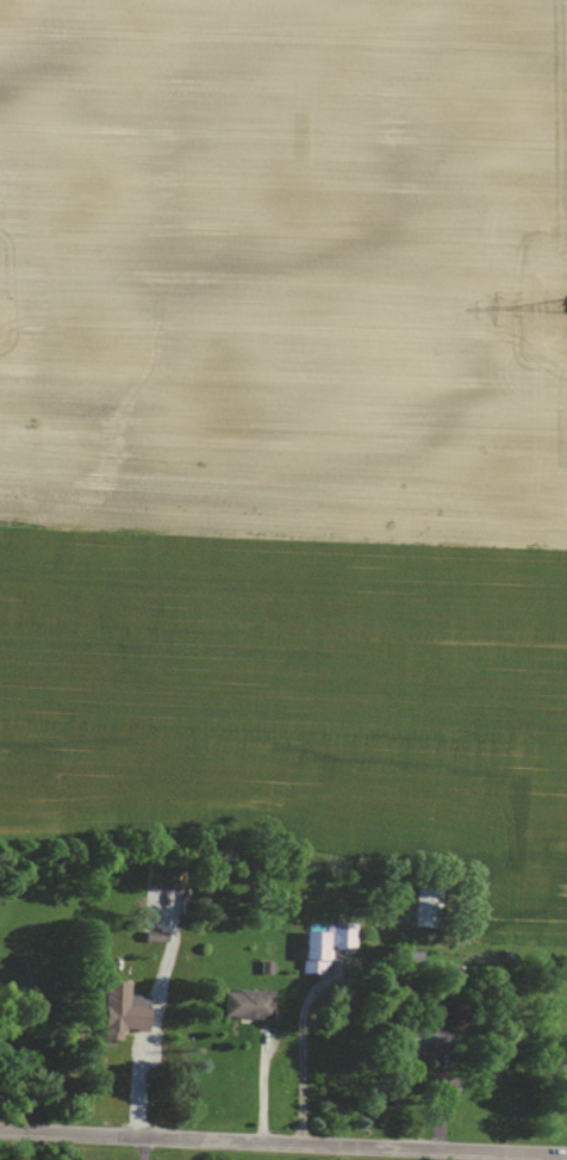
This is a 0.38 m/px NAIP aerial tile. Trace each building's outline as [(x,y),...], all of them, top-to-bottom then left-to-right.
[(147,887),(176,887),(176,863),(147,863),(147,887)] [(441,926),(441,887),(415,887),(415,926),(441,926)] [(336,922),(336,946),(356,946),(356,922),(336,922)] [(327,972),(327,929),(302,929),(302,972),(327,972)] [(150,993),(133,993),(133,981),(106,981),(106,1030),(150,1030),(150,993)] [(224,989),(223,1017),(273,1017),(273,989),(224,989)] [(451,1052),(451,1025),(398,1024),(398,1050),(451,1052)]
